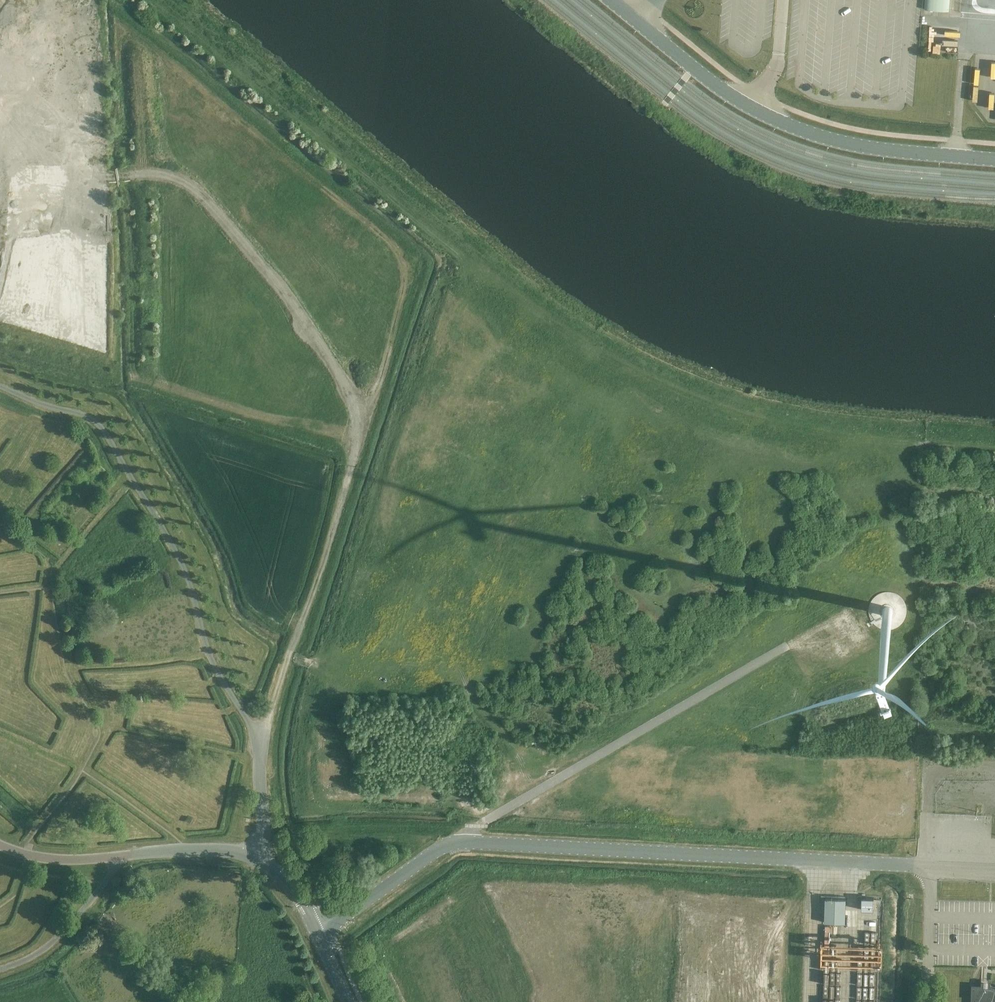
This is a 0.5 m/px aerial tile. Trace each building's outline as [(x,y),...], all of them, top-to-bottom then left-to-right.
[(926,11),(950,13),(952,0),(927,0),(926,11)] [(883,609),(883,611),(883,613),(884,614),(886,616),(888,616),(889,616),(891,615),(892,613),(893,611),(892,609),(891,607),(890,606),(888,606),(886,606),(884,607),(883,609)] [(862,909),(874,909),(874,898),(862,897),(862,909)] [(825,898),(825,922),(845,923),(846,898),(825,898)] [(982,981),(981,984),(972,984),(971,999),(974,999),(973,1001),(994,1001),(994,1000),(994,1001),(994,985),(991,985),(991,981),(982,981)]
